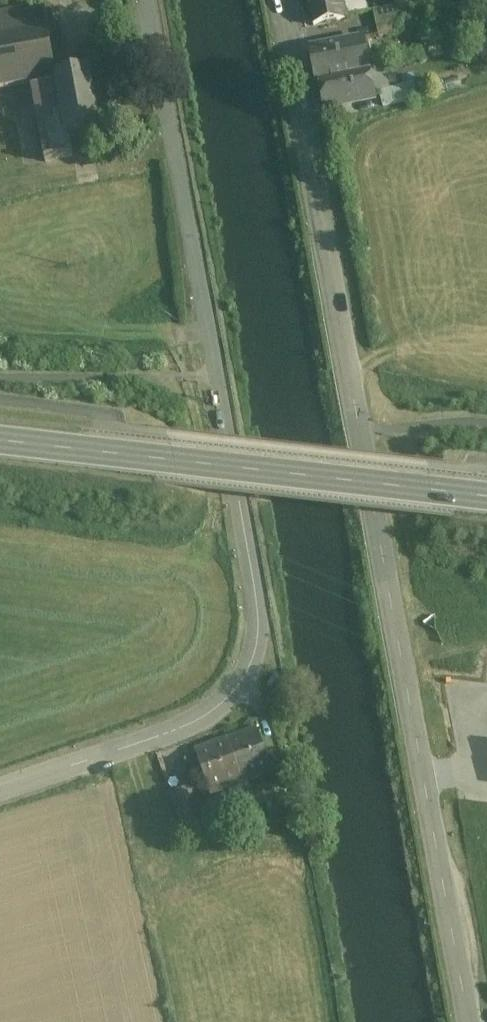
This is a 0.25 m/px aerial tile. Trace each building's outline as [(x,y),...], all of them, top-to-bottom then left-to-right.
[(307,2),(309,2),(314,28),(346,21),(345,17),(368,13),(366,0),(307,0),(307,2)] [(0,13),(0,91),(32,85),(58,80),(44,5),(0,13)] [(400,7),(374,12),(376,25),(402,19),(400,7)] [(402,19),(376,25),(379,39),(405,34),(402,19)] [(363,41),(310,51),(316,85),(322,84),(369,74),(363,41)] [(85,50),(69,53),(74,76),(58,80),(70,138),(101,133),(85,50)] [(369,74),(322,84),(326,110),(347,106),(347,104),(374,98),(373,97),(379,95),(380,95),(389,92),(385,71),(369,74)] [(58,80),(32,85),(45,163),(74,157),(58,80)] [(380,95),(379,95),(383,108),(418,99),(414,85),(380,95)] [(257,731),(227,741),(241,784),(272,773),(257,731)] [(227,741),(196,752),(211,795),(241,784),(227,741)] [(213,822),(201,787),(175,796),(186,831),(213,822)]
